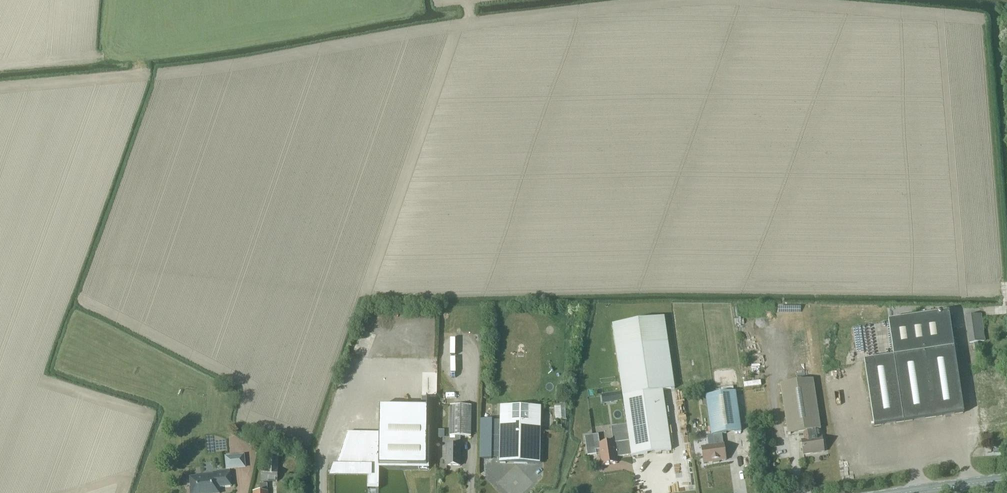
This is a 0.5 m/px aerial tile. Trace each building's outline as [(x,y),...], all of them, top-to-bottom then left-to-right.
[(874,426),(962,413),(948,313),(888,322),(893,358),(864,362),(874,426)] [(968,344),(985,342),(981,314),(964,317),(968,344)] [(626,425),(631,455),(631,456),(671,451),(662,391),(674,389),(664,320),(612,327),(626,425)] [(820,438),(819,430),(820,430),(812,380),(780,385),(787,435),(803,433),(805,440),(801,441),(803,455),(823,452),(821,438),(820,438)] [(611,402),(622,401),(621,392),(609,394),(611,402)] [(726,460),(723,444),(723,445),(721,434),(741,432),(735,392),(705,396),(706,398),(707,404),(711,436),(713,436),(715,446),(708,447),(701,448),(704,464),(712,462),(713,464),(719,463),(719,461),(726,460)] [(470,437),(471,406),(450,406),(450,437),(455,437),(455,446),(447,446),(446,466),(460,466),(460,437),(470,437)] [(429,470),(430,408),(380,407),(379,434),(347,433),(347,434),(348,434),(336,468),(367,469),(367,490),(378,490),(379,469),(429,470)] [(540,464),(541,408),(500,407),(499,463),(540,464)] [(616,458),(631,455),(626,425),(611,427),(613,442),(600,444),(598,435),(584,437),(587,456),(600,455),(602,465),(617,463),(616,458)] [(226,470),(246,468),(245,454),(225,456),(226,470)] [(277,482),(279,458),(266,457),(266,469),(262,469),(261,481),(277,482)] [(219,488),(231,487),(230,471),(213,473),(213,475),(198,477),(198,478),(190,479),(191,488),(190,488),(190,492),(219,492),(219,488)] [(267,484),(259,484),(259,492),(253,492),(267,492),(267,484)]
